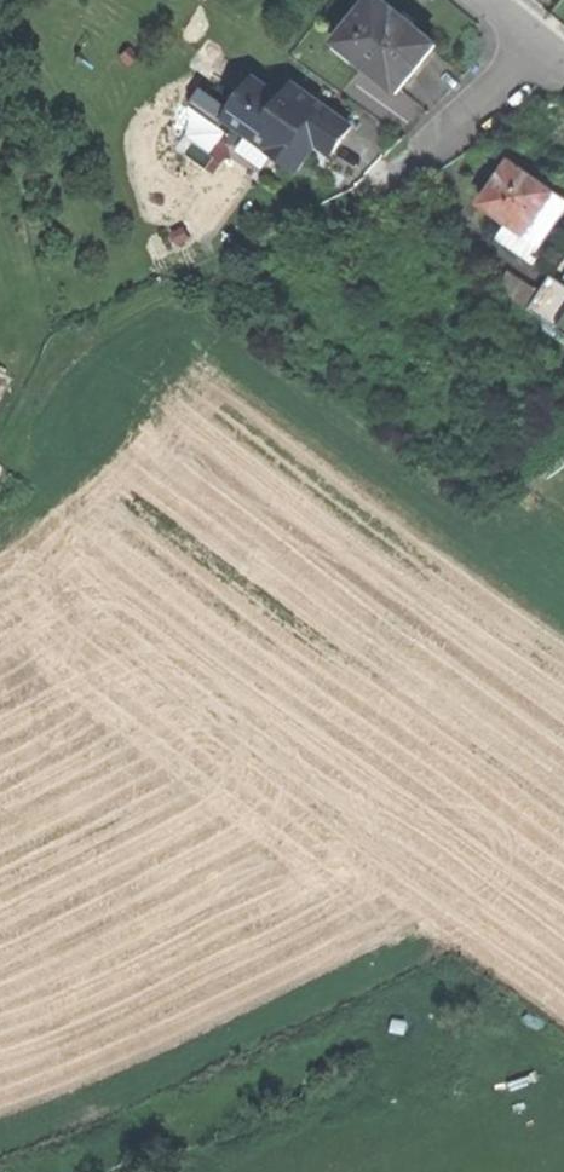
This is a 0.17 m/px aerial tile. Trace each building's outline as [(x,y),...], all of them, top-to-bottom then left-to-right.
[(339,48),(399,95),(436,47),(406,23),(376,0),(339,48)] [(272,155),(300,174),(312,156),(308,152),(314,144),(333,157),(344,142),(354,128),(296,88),(286,102),(257,81),(227,123),(255,143),(262,133),(279,145),(272,155)] [(255,143),(272,155),(279,145),(262,133),(255,143)] [(508,224),(526,236),(538,218),(555,192),(535,179),(512,163),(482,206),(508,224)] [(555,192),(538,218),(556,230),(563,217),(563,198),(555,192)] [(556,230),(538,218),(526,236),(508,224),(498,239),(533,263),(556,230)]
